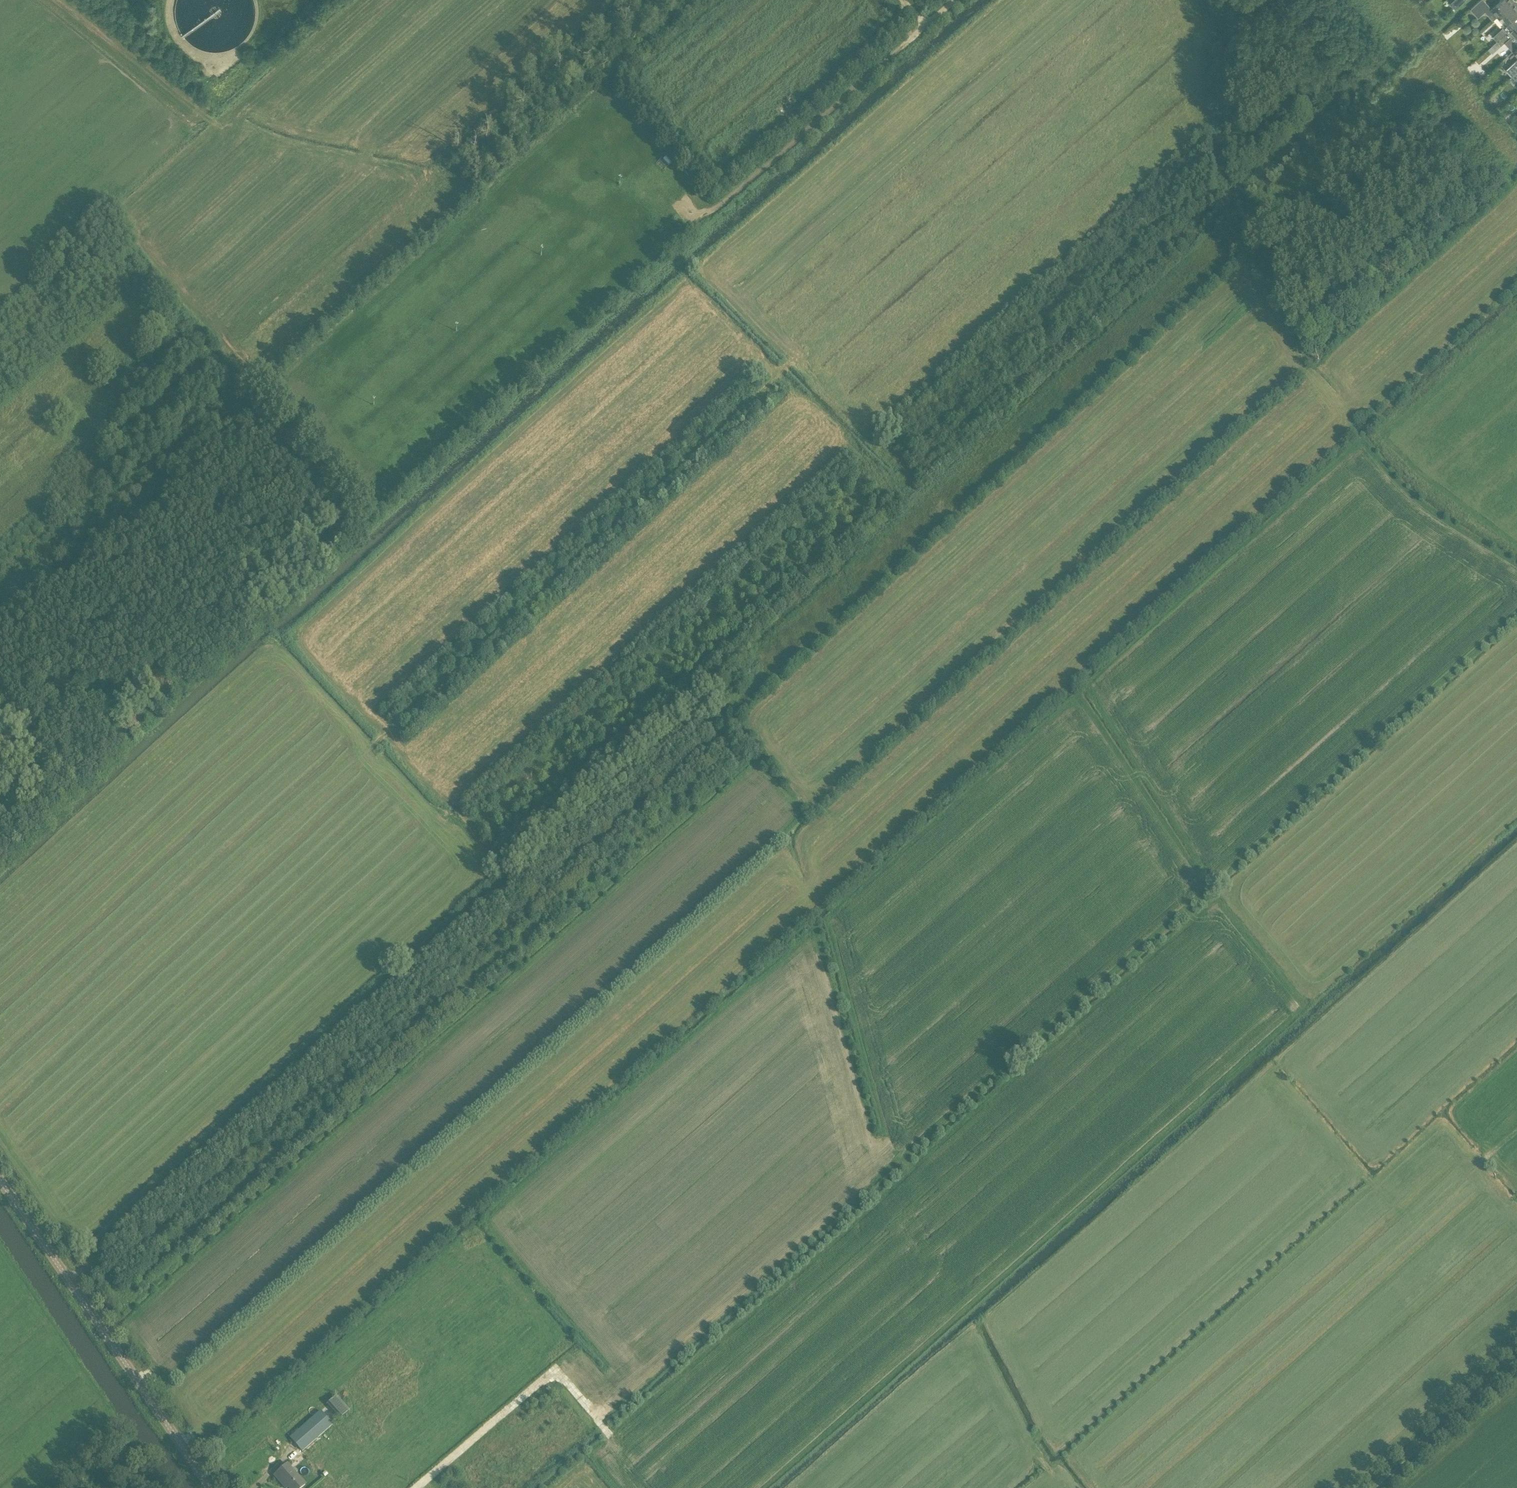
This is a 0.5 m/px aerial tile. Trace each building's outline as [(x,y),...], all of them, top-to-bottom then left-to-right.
[(1515,1),(1515,0),(1500,0),(1492,7),(1485,0),(1480,0),(1471,8),(1479,17),(1486,11),(1494,20),(1498,16),(1515,1)] [(1506,33),(1516,23),(1516,17),(1515,15),(1516,13),(1516,3),(1515,1),(1498,16),(1505,23),(1503,25),(1504,27),(1494,36),(1498,41),(1506,33)] [(1506,33),(1498,41),(1502,45),(1512,36),(1513,37),(1515,35),(1516,37),(1516,23),(1506,33)] [(1507,69),(1512,76),(1516,71),(1516,60),(1507,69)] [(341,1419),(350,1410),(337,1395),(327,1404),(341,1419)] [(302,1452),(333,1425),(321,1411),(290,1438),(302,1452)] [(287,1464),(274,1475),(283,1485),(285,1483),(289,1487),(300,1487),(305,1484),(295,1473),(297,1471),(294,1467),(292,1469),(287,1464)]
